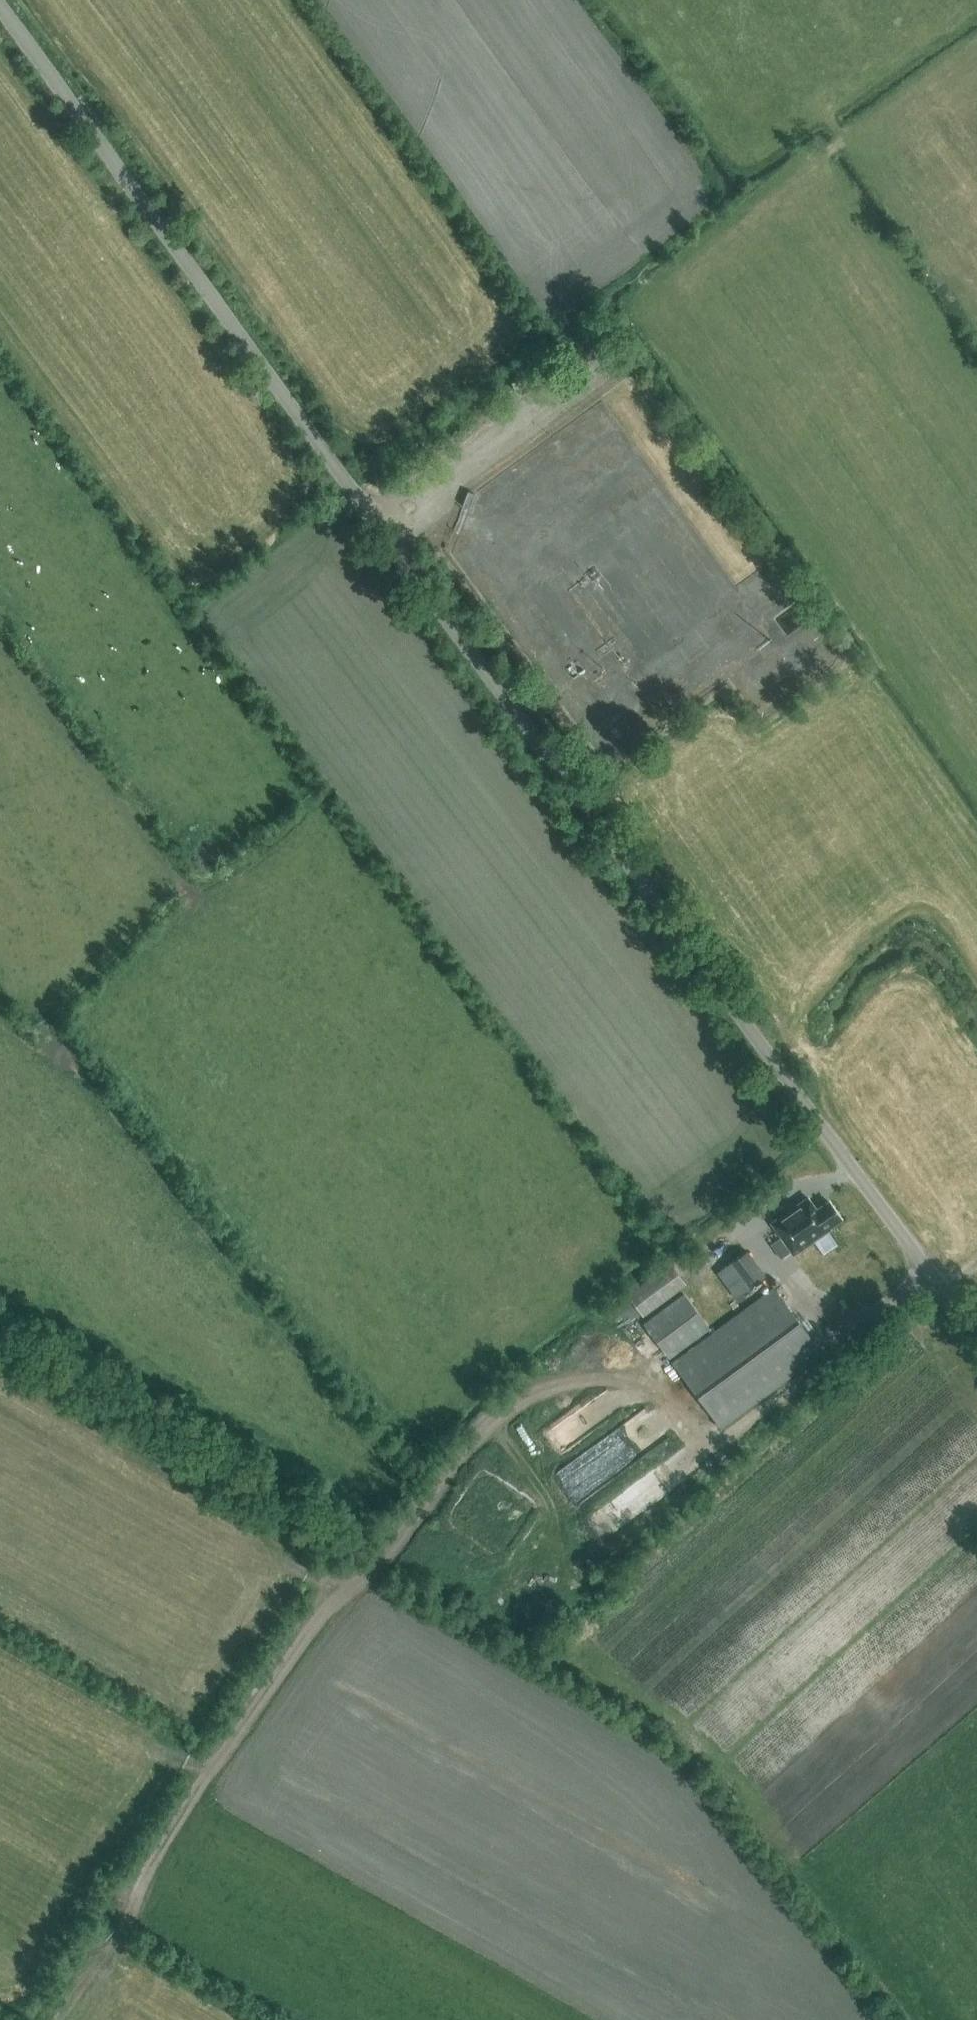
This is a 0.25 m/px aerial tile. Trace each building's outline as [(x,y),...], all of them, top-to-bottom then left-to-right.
[(462,506),(469,509),(475,494),(468,492),(462,506)] [(771,1223),(793,1255),(830,1230),(828,1228),(841,1219),(828,1201),(816,1210),(807,1198),(771,1223)] [(746,1251),(717,1272),(737,1299),(742,1295),(766,1278),(746,1251)] [(629,1295),(645,1316),(687,1283),(671,1263),(629,1295)] [(675,1363),(697,1392),(724,1428),(824,1352),(776,1288),(675,1363)] [(671,1357),(697,1338),(710,1328),(697,1309),(685,1294),(646,1324),(671,1357)] [(624,1322),(636,1312),(628,1301),(615,1310),(624,1322)] [(549,1615),(560,1605),(553,1598),(542,1607),(549,1615)] [(627,1598),(608,1610),(614,1619),(632,1606),(627,1598)]
